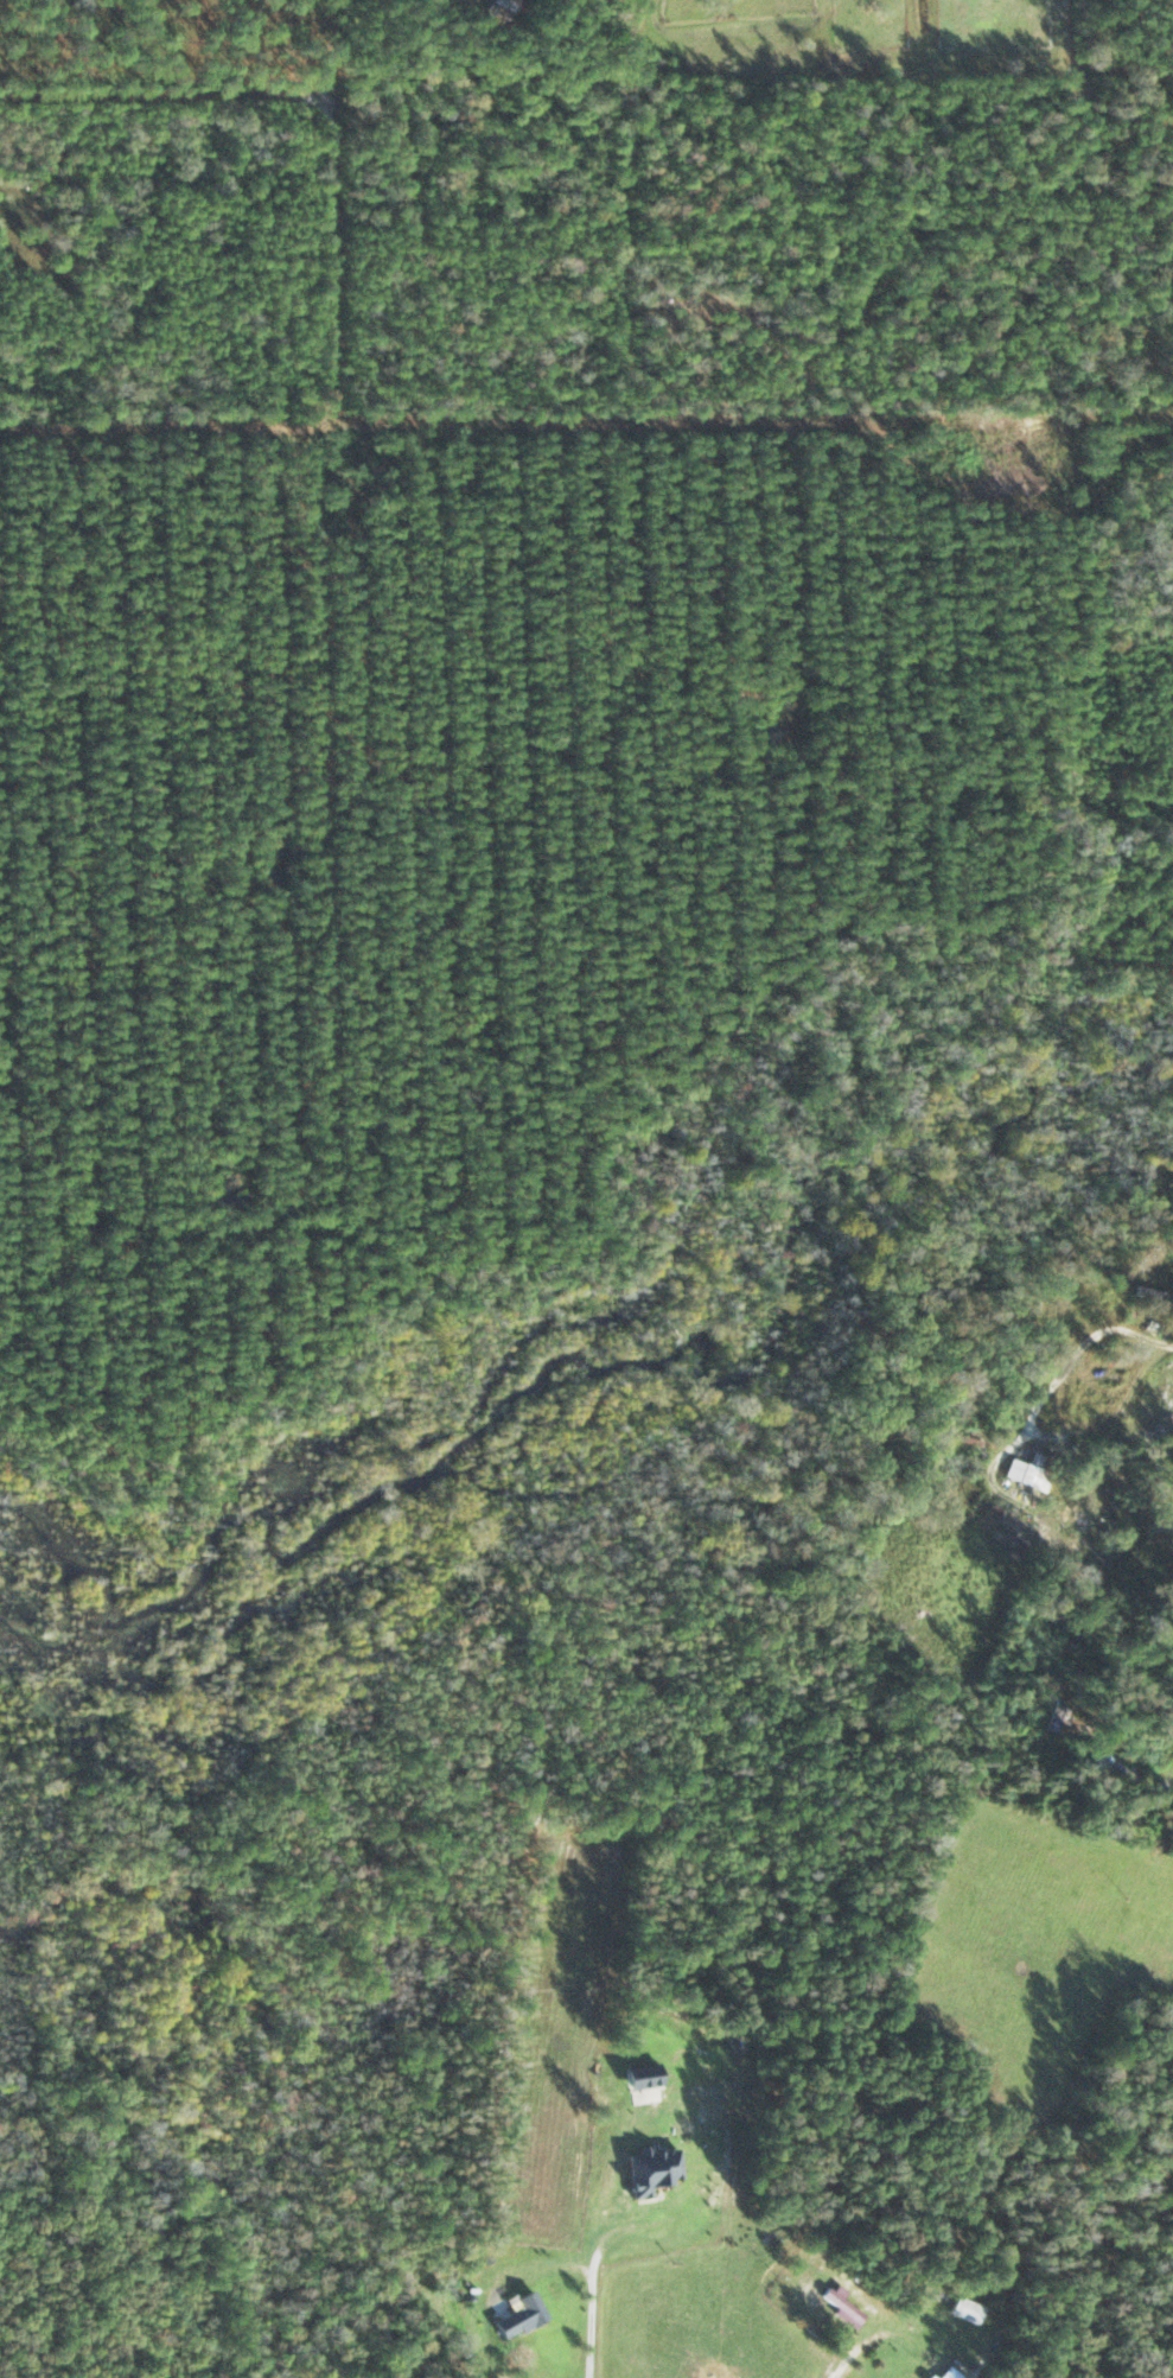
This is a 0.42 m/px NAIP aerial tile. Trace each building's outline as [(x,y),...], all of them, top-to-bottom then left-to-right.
[(1136,1285),(1134,1292),(1172,1305),(1172,1302),(1172,1297),(1136,1285)] [(1005,1479),(1044,1492),(1054,1461),(1033,1454),(1030,1464),(1012,1458),(1005,1479)] [(823,2298),(851,2319),(857,2311),(829,2290),(823,2298)] [(521,2311),(494,2323),(501,2340),(547,2321),(534,2292),(516,2301),(521,2311)] [(965,2377),(951,2366),(941,2377),(965,2377)]
